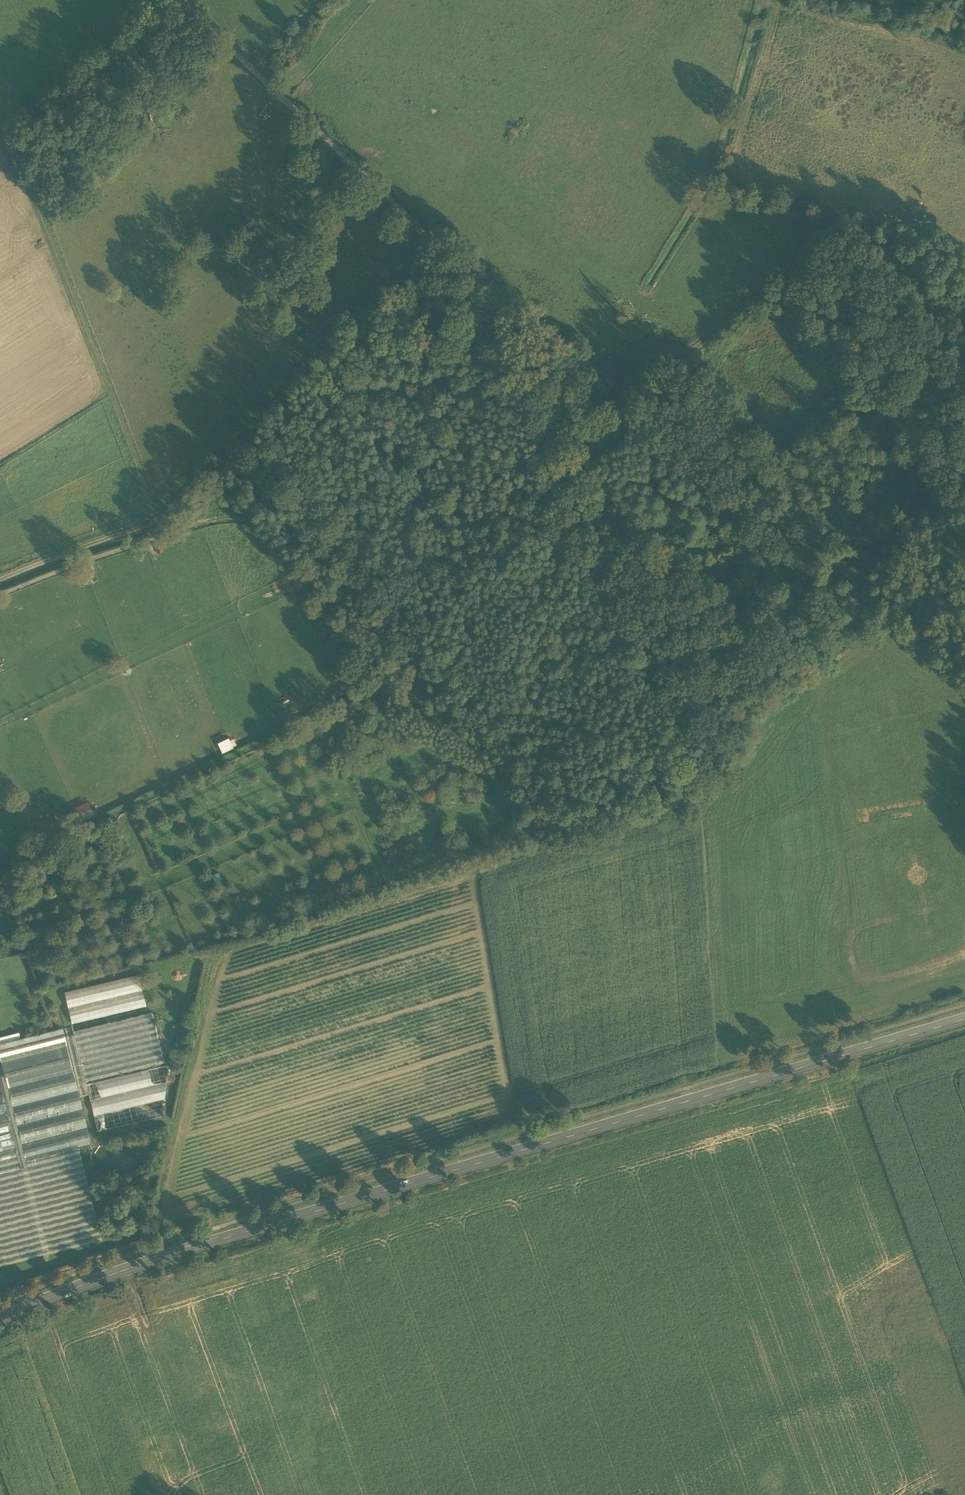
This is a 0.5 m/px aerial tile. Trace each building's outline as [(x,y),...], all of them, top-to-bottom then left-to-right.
[(223,752),(234,747),(230,737),(218,742),(223,752)] [(75,807),(81,820),(94,814),(87,801),(75,807)] [(64,992),(72,1024),(146,1006),(138,975),(64,992)] [(74,1034),(86,1082),(164,1063),(152,1013),(74,1031),(74,1034)] [(66,1046),(64,1036),(62,1029),(0,1044),(0,1059),(1,1062),(66,1046)] [(74,1034),(64,1036),(66,1046),(79,1096),(89,1094),(86,1085),(86,1082),(74,1034)] [(78,1147),(91,1144),(79,1096),(66,1046),(1,1062),(4,1076),(27,1166),(21,1168),(0,1173),(0,1266),(102,1241),(78,1147)] [(89,1094),(98,1131),(162,1116),(168,1065),(86,1085),(89,1094)] [(21,1168),(27,1166),(4,1076),(0,1077),(0,1087),(2,1094),(21,1168)] [(21,1168),(2,1094),(0,1094),(0,1173),(21,1168)]
